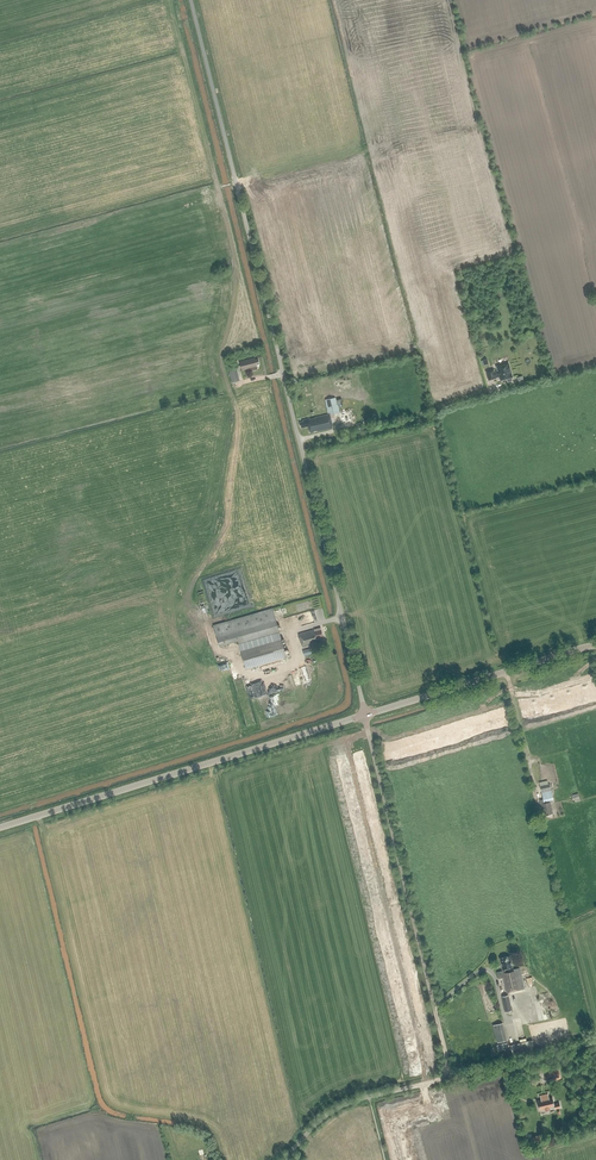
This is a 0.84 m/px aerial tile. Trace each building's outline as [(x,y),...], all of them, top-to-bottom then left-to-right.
[(480,361),(481,366),(488,364),(487,359),(486,359),(486,357),(483,358),(483,360),(480,361)] [(255,359),(240,363),(242,371),(247,370),(248,373),(258,370),(257,366),(260,365),(258,360),(255,361),(255,359)] [(511,380),(512,379),(511,378),(512,377),(508,363),(496,366),(498,371),(494,372),(494,369),(486,372),(488,380),(496,378),(495,376),(499,375),(500,381),(507,379),(507,381),(508,381),(509,381),(510,381),(511,380)] [(240,380),(237,368),(229,370),(232,382),(240,380)] [(325,400),(328,414),(302,421),(302,422),(300,423),(301,429),(308,427),(310,434),(333,428),(329,415),(338,413),(335,397),(325,400)] [(219,647),(231,643),(236,642),(238,641),(239,644),(279,633),(272,608),(213,625),(219,647)] [(302,648),(322,642),(320,636),(323,635),(321,629),(318,630),(318,628),(298,634),(302,648)] [(281,639),(240,650),(246,669),(286,657),(281,639)] [(550,804),(553,803),(552,800),(553,799),(550,784),(540,786),(543,800),(540,800),(543,813),(545,813),(545,816),(553,814),(550,804)] [(578,793),(571,795),(573,802),(580,800),(578,793)] [(500,958),(503,971),(497,972),(498,978),(503,977),(505,987),(506,993),(525,989),(520,970),(520,968),(513,969),(514,971),(509,972),(508,968),(512,968),(510,956),(500,958)] [(502,997),(505,1012),(512,1010),(509,995),(502,997)] [(493,1025),(497,1042),(507,1040),(503,1023),(493,1025)] [(528,1051),(526,1045),(511,1048),(512,1055),(528,1051)] [(550,1081),(563,1078),(560,1068),(547,1072),(550,1081)] [(541,1100),(537,1101),(539,1110),(545,1109),(545,1108),(549,1107),(549,1108),(554,1106),(555,1109),(560,1108),(559,1103),(554,1104),(552,1097),(549,1098),(548,1094),(540,1095),(541,1100)]
